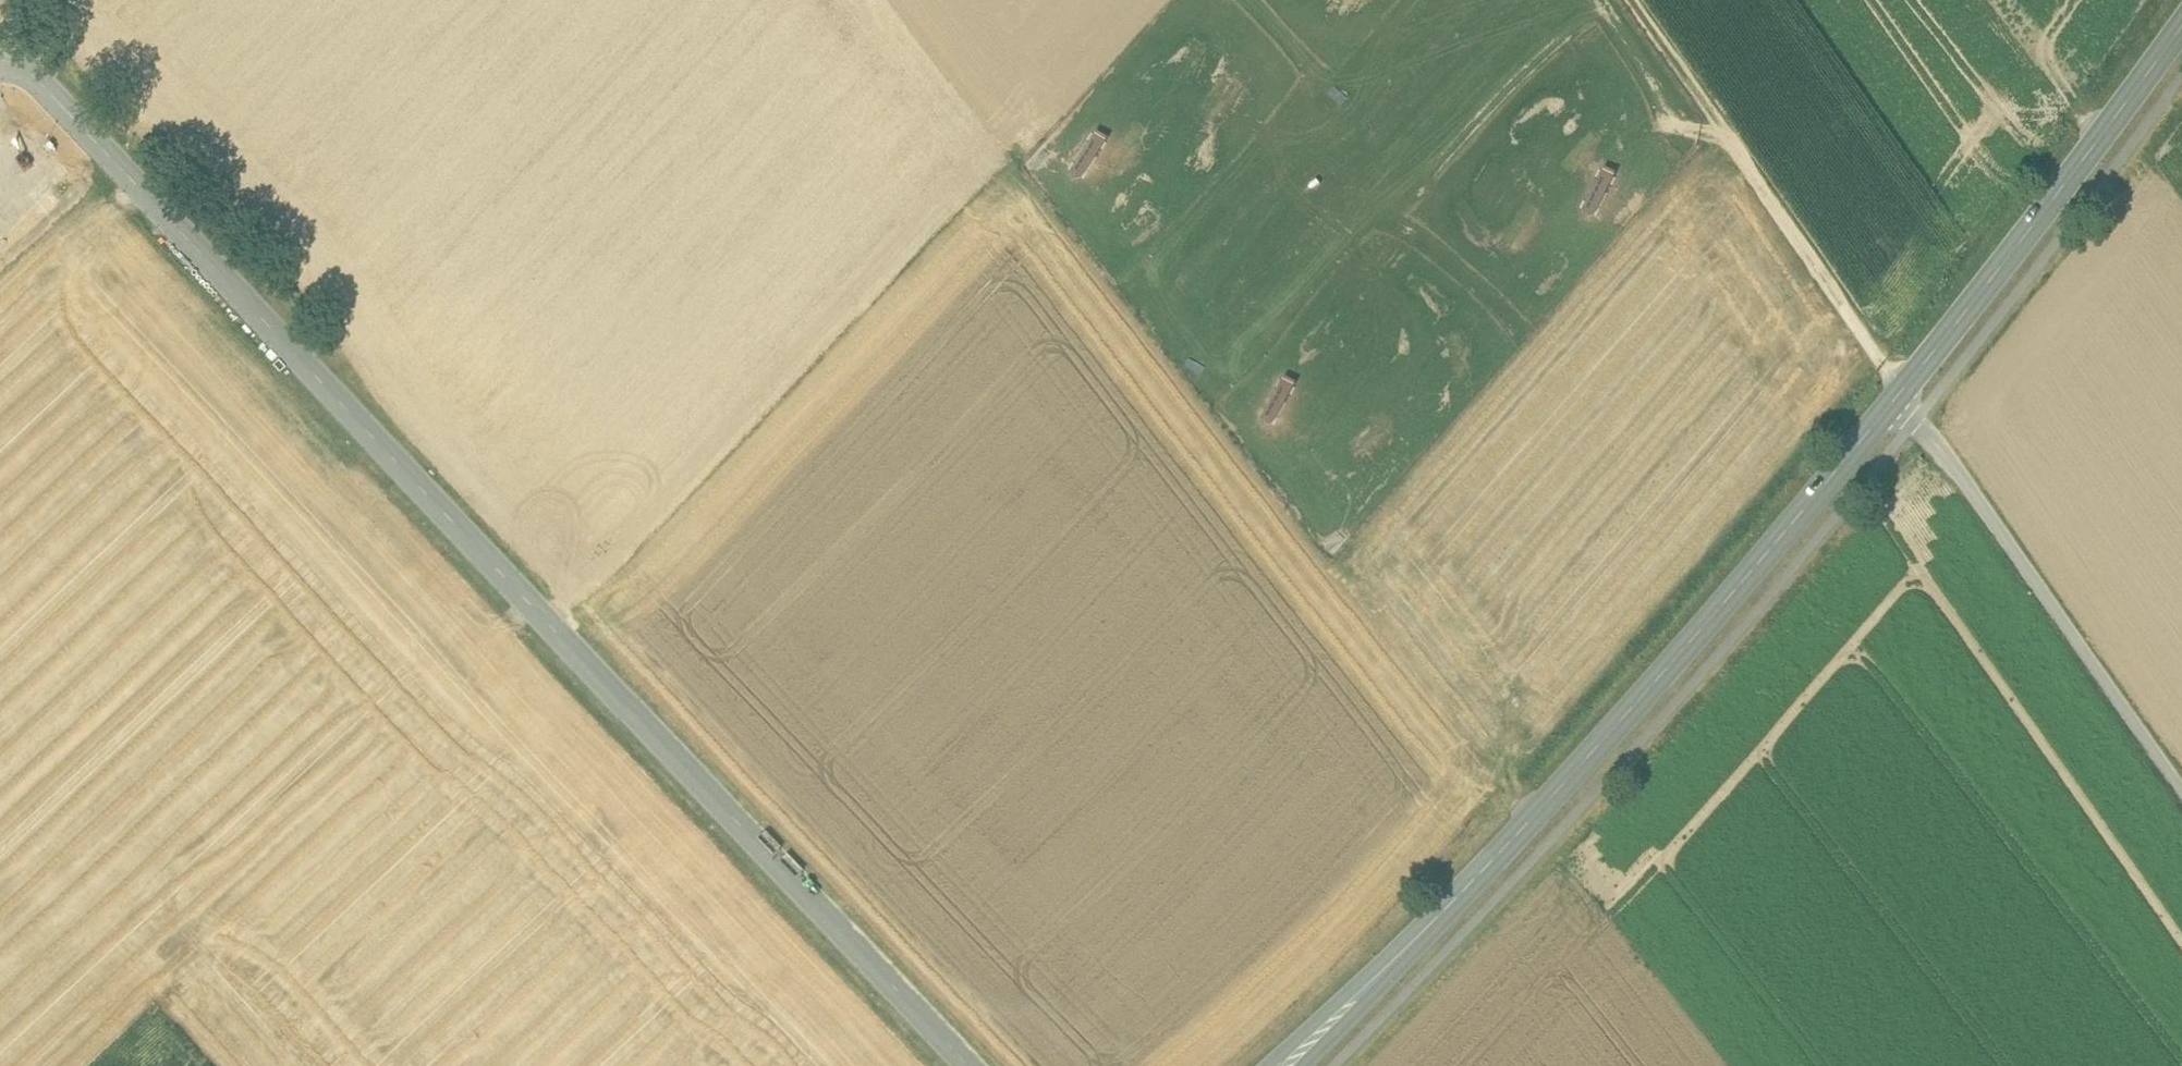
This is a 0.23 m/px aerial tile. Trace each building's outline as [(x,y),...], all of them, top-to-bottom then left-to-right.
[(1305,6),(1324,13),(1329,0),(1308,0),(1305,6)]
